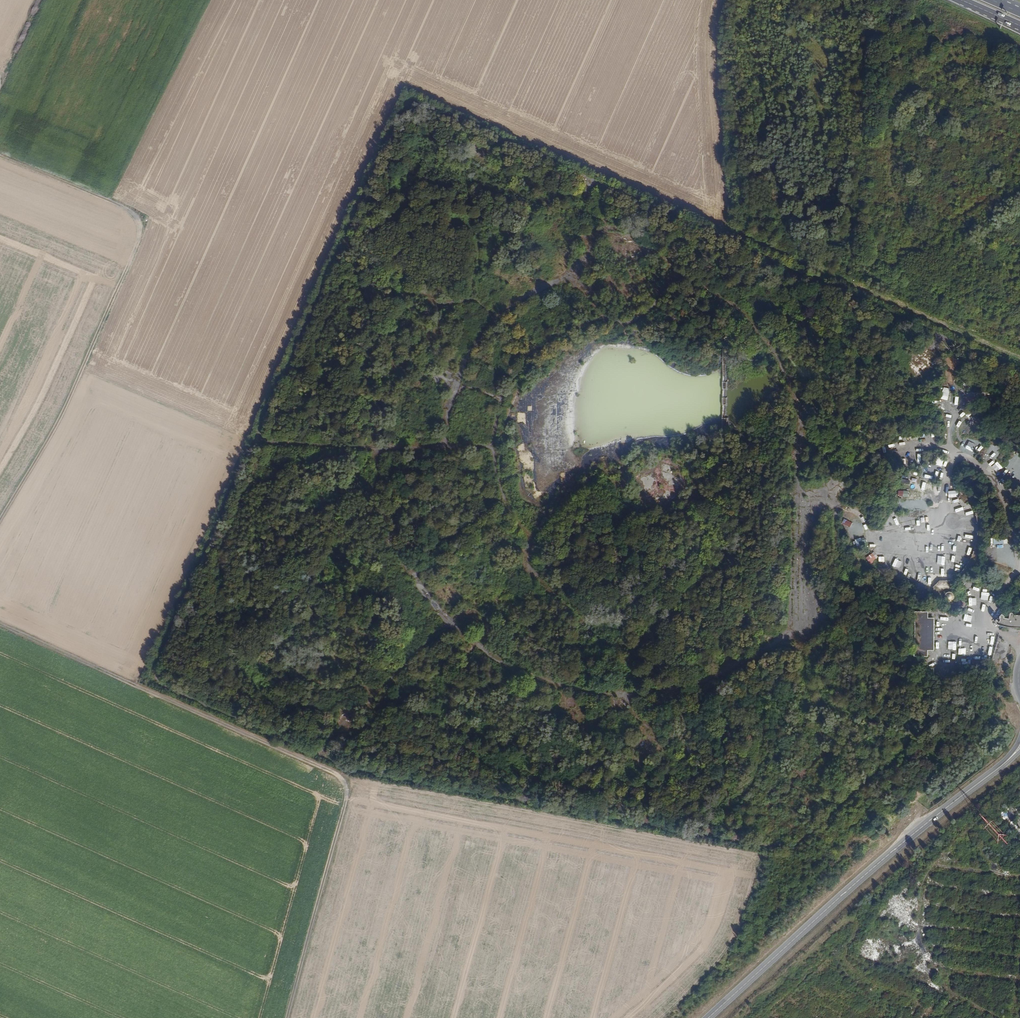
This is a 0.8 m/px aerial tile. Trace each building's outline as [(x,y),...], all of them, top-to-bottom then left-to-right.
[(489,162),(491,149),(482,147),(481,153),(484,154),(483,161),(489,162)] [(962,545),(963,537),(955,536),(954,544),(962,545)] [(884,551),(886,543),(878,541),(876,549),(884,551)] [(950,601),(952,601),(953,600),(955,598),(955,597),(955,595),(954,593),(952,592),(951,592),(949,592),(947,593),(946,594),(946,596),(946,598),(947,600),(948,601),(950,601)] [(914,624),(911,624),(911,644),(914,644),(914,651),(917,651),(917,657),(931,657),(931,651),(937,651),(937,618),(931,618),(931,612),(917,611),(917,618),(914,618),(914,624)] [(1019,616),(1018,617),(1017,617),(1017,616),(1016,615),(1015,615),(1014,615),(1012,616),(1012,615),(1011,614),(1010,614),(1009,613),(1006,615),(1005,614),(1002,617),(1003,618),(999,619),(999,620),(998,620),(998,622),(999,623),(1000,625),(1001,625),(1004,626),(1007,627),(1011,628),(1014,628),(1017,628),(1019,629),(1019,616)] [(983,645),(984,637),(976,637),(975,645),(983,645)] [(930,662),(915,662),(915,669),(923,669),(923,675),(937,675),(937,668),(930,668),(930,662)]
